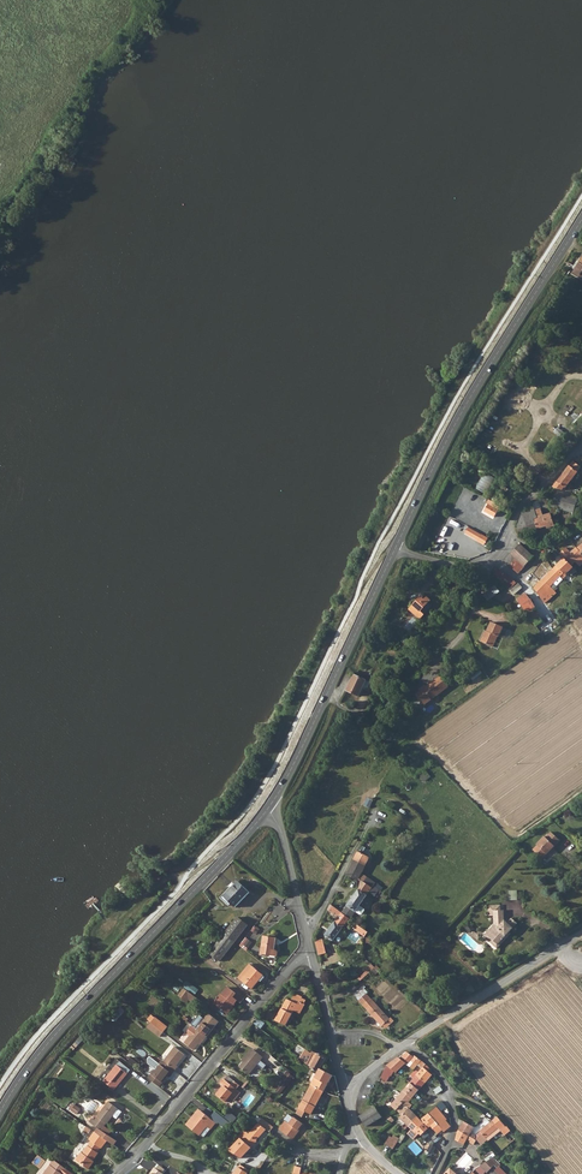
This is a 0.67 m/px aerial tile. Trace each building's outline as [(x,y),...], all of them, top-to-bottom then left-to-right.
[(572,274),(581,280),(581,259),(572,274)] [(575,462),(577,460),(576,459),(574,461),(573,461),(555,483),(557,485),(556,485),(561,489),(563,488),(564,489),(576,475),(579,471),(580,467),(575,462)] [(485,472),(477,489),(489,495),(497,478),(485,472)] [(551,490),(548,505),(571,509),(573,495),(551,490)] [(485,512),(496,517),(501,506),(490,500),(485,512)] [(533,505),(526,508),(525,509),(527,512),(526,513),(528,517),(523,520),(523,521),(527,528),(536,525),(538,528),(547,525),(548,527),(555,525),(551,513),(543,515),(541,510),(536,512),(533,505)] [(520,522),(517,526),(520,534),(527,528),(523,521),(520,522)] [(479,540),(482,533),(469,527),(466,534),(479,540)] [(511,554),(524,566),(530,560),(533,558),(534,556),(521,544),(511,554)] [(581,565),(581,554),(576,548),(571,552),(567,547),(559,553),(564,558),(571,565),(575,562),(580,566),(581,565)] [(511,554),(510,553),(503,560),(517,573),(524,566),(511,554)] [(569,572),(573,567),(571,565),(564,558),(557,565),(565,573),(566,574),(569,572)] [(558,580),(565,573),(557,565),(538,584),(537,583),(535,584),(537,586),(534,588),(545,604),(549,600),(551,602),(554,599),(552,598),(557,593),(551,587),(558,580)] [(511,590),(517,584),(499,566),(493,572),(511,590)] [(567,575),(566,574),(565,573),(558,580),(560,582),(567,575)] [(522,588),(518,584),(510,591),(513,595),(522,588)] [(496,586),(484,594),(488,600),(500,591),(496,586)] [(522,588),(513,595),(518,601),(527,594),(522,588)] [(527,594),(518,601),(522,607),(537,627),(543,623),(527,594)] [(421,597),(409,611),(420,619),(424,614),(421,611),(430,599),(426,596),(424,599),(421,597)] [(499,636),(504,626),(492,621),(487,634),(485,633),(482,640),(499,648),(504,638),(499,636)] [(355,674),(347,690),(349,691),(360,696),(367,679),(355,674)] [(423,694),(422,695),(430,704),(453,684),(445,675),(429,689),(427,687),(422,692),(423,694)] [(557,847),(556,847),(562,841),(553,833),(550,836),(549,835),(538,845),(539,846),(534,850),(543,859),(547,854),(548,855),(551,852),(552,853),(557,847)] [(370,857),(358,851),(346,875),(357,881),(359,879),(373,888),(374,886),(378,890),(380,886),(377,884),(367,877),(361,873),(366,865),(370,857)] [(361,873),(367,877),(372,869),(366,865),(361,873)] [(239,905),(253,889),(241,878),(228,894),(239,905)] [(381,892),(378,890),(374,886),(373,888),(359,879),(357,881),(358,881),(357,882),(358,884),(357,886),(358,889),(342,913),(351,919),(356,912),(360,915),(362,915),(365,910),(360,906),(370,892),(377,897),(381,892)] [(519,891),(509,890),(509,899),(518,900),(519,891)] [(342,913),(331,905),(329,909),(333,912),(333,914),(338,918),(326,936),(335,942),(351,919),(342,913)] [(491,941),(493,941),(499,947),(511,934),(509,932),(518,924),(512,918),(508,923),(504,920),(504,910),(501,910),(500,905),(488,905),(489,916),(494,915),(495,925),(486,935),(486,936),(491,941)] [(244,919),(230,935),(240,944),(254,927),(244,919)] [(356,930),(365,937),(368,932),(359,925),(356,930)] [(262,952),(274,955),(275,948),(276,944),(275,944),(277,937),(265,934),(262,952)] [(225,962),(240,944),(230,935),(215,954),(225,962)] [(486,936),(486,935),(484,937),(497,949),(499,947),(493,941),(491,941),(486,936)] [(246,937),(241,945),(248,950),(253,942),(246,937)] [(322,940),(315,942),(318,955),(325,954),(322,940)] [(264,974),(250,964),(239,977),(253,988),(264,974)] [(219,997),(215,1002),(224,1011),(231,1003),(232,1004),(233,1002),(236,998),(240,1001),(243,998),(228,985),(222,992),(219,996),(219,997)] [(364,989),(365,988),(364,986),(354,994),(367,1009),(383,1026),(385,1024),(390,1019),(366,994),(368,993),(364,989)] [(199,1005),(203,1000),(190,990),(184,998),(188,1002),(191,999),(199,1005)] [(219,997),(219,996),(222,992),(220,991),(212,1000),(215,1002),(219,997)] [(304,1004),(306,1000),(295,995),(293,999),(286,997),(274,1020),(284,1025),(290,1009),(301,1014),(306,1005),(304,1004)] [(231,1003),(224,1011),(226,1012),(234,1003),(233,1002),(232,1004),(231,1003)] [(121,1007),(114,1016),(119,1020),(126,1010),(121,1007)] [(211,1014),(198,1028),(209,1037),(221,1022),(211,1014)] [(154,1022),(166,1032),(170,1026),(158,1016),(154,1022)] [(388,1027),(393,1023),(395,1021),(392,1018),(390,1019),(385,1024),(388,1027)] [(166,1032),(154,1022),(151,1025),(163,1035),(166,1032)] [(209,1037),(198,1028),(197,1027),(193,1024),(187,1031),(190,1035),(185,1042),(195,1050),(204,1039),(205,1041),(209,1037)] [(177,1046),(165,1060),(177,1070),(180,1066),(178,1065),(187,1055),(177,1046)] [(249,1055),(248,1054),(244,1059),(246,1060),(244,1063),(240,1067),(250,1074),(264,1056),(255,1049),(249,1055)] [(408,1065),(414,1057),(407,1052),(401,1059),(399,1057),(388,1065),(390,1067),(396,1072),(405,1063),(408,1065)] [(313,1054),(307,1065),(319,1072),(320,1069),(326,1058),(319,1054),(318,1056),(313,1054)] [(414,1057),(408,1065),(414,1070),(418,1064),(421,1060),(415,1056),(414,1057)] [(177,1070),(165,1060),(164,1060),(159,1066),(156,1063),(152,1067),(155,1070),(150,1077),(161,1086),(172,1073),(173,1074),(177,1070)] [(117,1064),(128,1073),(131,1069),(120,1061),(117,1064)] [(113,1070),(123,1078),(128,1073),(117,1064),(113,1070)] [(388,1065),(384,1072),(381,1077),(387,1082),(392,1072),(389,1069),(390,1067),(388,1065)] [(429,1071),(424,1068),(423,1069),(420,1072),(427,1081),(429,1080),(434,1073),(431,1069),(429,1071)] [(332,1076),(327,1073),(320,1069),(319,1072),(312,1085),(324,1091),(332,1076)] [(123,1078),(113,1070),(104,1080),(115,1089),(123,1078)] [(414,1078),(420,1072),(417,1070),(415,1071),(410,1075),(412,1077),(414,1078)] [(281,1078),(283,1080),(287,1083),(293,1076),(286,1071),(281,1078)] [(413,1080),(411,1083),(419,1090),(427,1082),(427,1081),(420,1072),(414,1078),(413,1080)] [(239,1087),(233,1082),(235,1079),(229,1074),(223,1083),(226,1085),(220,1094),(230,1101),(234,1096),(237,1099),(244,1090),(239,1087)] [(239,1087),(242,1083),(235,1079),(233,1082),(239,1087)] [(285,1086),(281,1083),(275,1090),(279,1093),(285,1086)] [(416,1095),(419,1090),(411,1083),(391,1106),(397,1110),(404,1103),(407,1106),(414,1097),(415,1098),(417,1096),(416,1095)] [(311,1115),(324,1091),(312,1085),(298,1109),(311,1115)] [(122,1111),(109,1101),(98,1117),(99,1117),(96,1121),(93,1119),(90,1123),(100,1129),(98,1132),(112,1141),(118,1146),(121,1142),(111,1135),(104,1130),(105,1127),(106,1125),(107,1124),(108,1124),(114,1115),(118,1118),(122,1111)] [(437,1107),(441,1112),(447,1107),(443,1102),(437,1107)] [(417,1116),(410,1108),(407,1106),(404,1103),(397,1110),(402,1116),(400,1118),(408,1126),(417,1116)] [(83,1108),(78,1104),(74,1110),(79,1114),(83,1108)] [(382,1117),(375,1107),(360,1116),(367,1126),(382,1117)] [(437,1107),(421,1120),(428,1128),(431,1126),(439,1135),(440,1134),(444,1138),(448,1134),(446,1132),(441,1126),(447,1121),(448,1120),(441,1112),(437,1107)] [(194,1120),(203,1110),(201,1109),(192,1119),(194,1120)] [(194,1120),(192,1119),(188,1124),(199,1133),(200,1132),(203,1135),(216,1121),(203,1110),(194,1120)] [(225,1117),(233,1123),(238,1117),(230,1111),(225,1117)] [(421,1135),(429,1129),(428,1128),(421,1120),(417,1116),(408,1126),(411,1130),(407,1134),(413,1140),(420,1134),(421,1135)] [(233,1123),(225,1117),(220,1121),(228,1128),(233,1123)] [(498,1117),(493,1121),(499,1129),(504,1125),(498,1117)] [(259,1124),(266,1130),(269,1133),(273,1128),(263,1119),(259,1124)] [(285,1121),(278,1129),(291,1141),(303,1127),(293,1119),(288,1124),(285,1121)] [(447,1121),(441,1126),(446,1132),(451,1127),(447,1121)] [(486,1139),(499,1129),(493,1121),(480,1131),(486,1139)] [(474,1128),(464,1123),(459,1131),(469,1136),(474,1128)] [(256,1141),(266,1130),(259,1124),(249,1134),(245,1130),(239,1137),(240,1139),(229,1150),(240,1160),(257,1142),(256,1141)] [(111,1135),(114,1130),(106,1125),(105,1127),(104,1130),(111,1135)] [(499,1129),(486,1139),(489,1142),(502,1131),(499,1129)] [(469,1136),(459,1131),(458,1133),(456,1141),(465,1145),(469,1136)] [(112,1141),(98,1132),(93,1139),(96,1142),(88,1152),(86,1151),(80,1159),(85,1163),(86,1161),(89,1163),(87,1165),(92,1169),(96,1163),(95,1162),(97,1160),(102,1153),(101,1152),(105,1148),(106,1148),(112,1141)] [(385,1144),(393,1149),(398,1142),(390,1137),(385,1144)] [(410,1147),(418,1155),(423,1149),(415,1141),(410,1147)] [(432,1144),(428,1151),(434,1154),(437,1147),(432,1144)] [(51,1157),(39,1173),(61,1173),(66,1167),(51,1157)] [(497,1164),(491,1159),(481,1167),(488,1173),(497,1164)] [(234,1173),(246,1173),(248,1170),(239,1165),(234,1173)]
